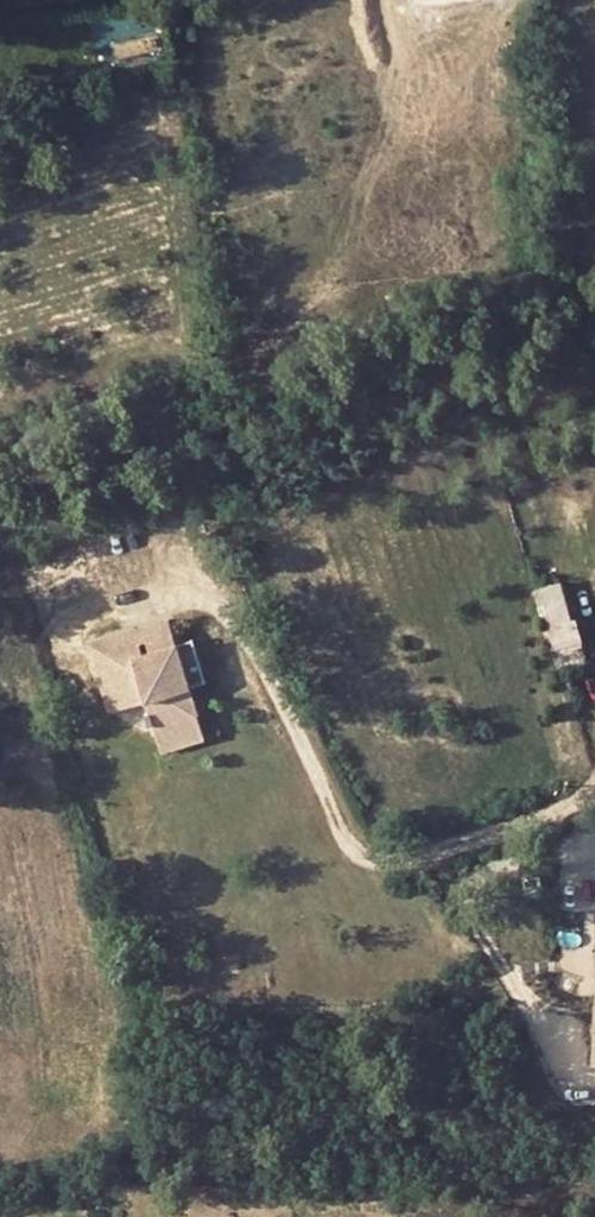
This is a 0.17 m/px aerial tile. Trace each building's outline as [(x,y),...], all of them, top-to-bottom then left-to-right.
[(533,585),(548,628),(574,621),(561,578),(533,585)] [(88,641),(104,695),(142,682),(147,699),(157,735),(201,722),(169,616),(143,624),(151,648),(134,653),(126,629),(88,641)] [(581,643),(574,621),(548,628),(556,652),(581,643)] [(143,624),(126,629),(134,653),(151,648),(143,624)] [(142,682),(104,695),(108,712),(147,699),(142,682)] [(201,722),(157,735),(162,751),(206,738),(201,722)]
